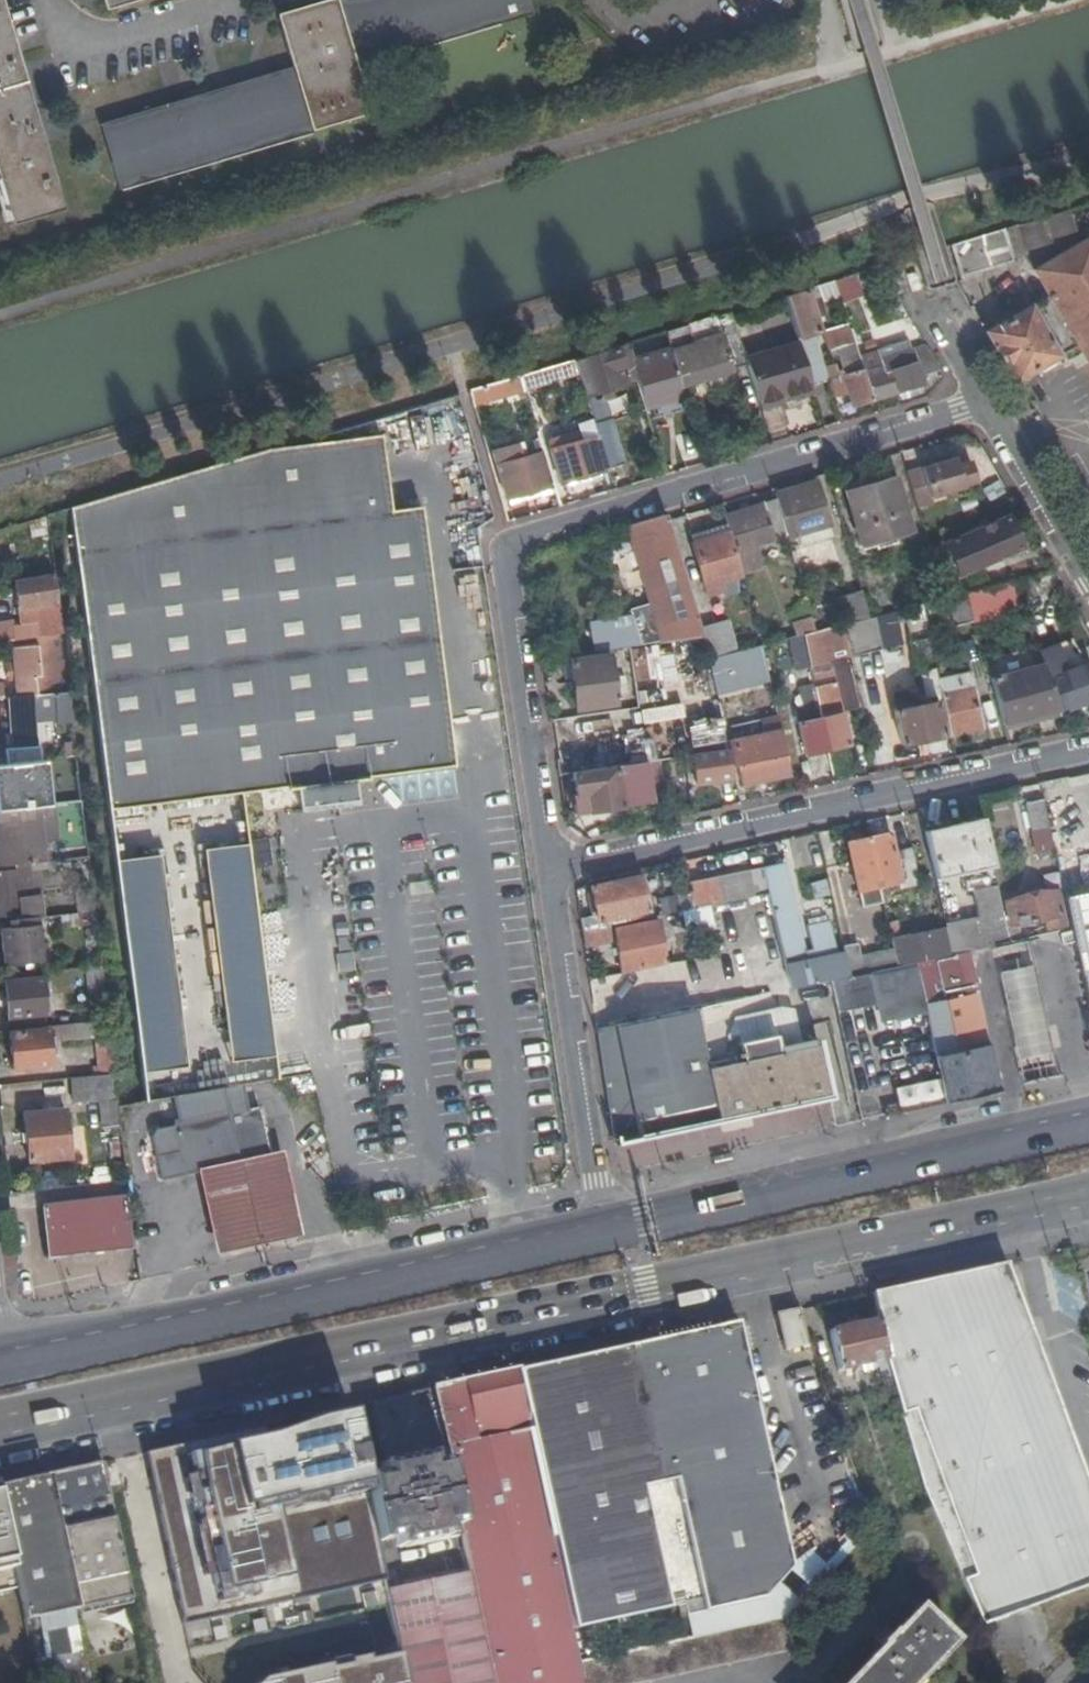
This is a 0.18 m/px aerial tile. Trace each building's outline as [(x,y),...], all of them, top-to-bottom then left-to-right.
[(277,15),(291,65),(245,80),(99,123),(119,189),(310,132),(310,129),(368,111),(355,67),(531,14),(527,0),(343,0),(336,2),(335,0),(329,0),(277,15)] [(105,10),(136,0),(102,0),(105,10)] [(914,11),(953,0),(911,0),(914,11)] [(10,225),(61,209),(0,5),(0,190),(10,225)] [(1078,235),(1070,210),(1044,218),(1051,243),(1078,235)] [(1051,243),(1044,218),(1019,225),(1028,255),(1053,247),(1051,243)] [(1028,255),(1019,225),(1007,229),(1016,261),(1016,263),(1029,259),(1028,255)] [(1016,261),(1007,229),(955,245),(965,276),(1016,261)] [(1038,271),(1088,362),(1088,241),(1038,271)] [(841,297),(836,281),(822,286),(826,301),(841,297)] [(817,289),(786,297),(798,337),(815,332),(820,331),(816,317),(825,315),(817,289)] [(1030,304),(979,331),(1009,387),(1060,360),(1030,304)] [(746,358),(735,310),(717,316),(723,338),(696,346),(689,324),(668,331),(673,347),(683,383),(748,365),(746,358)] [(855,342),(849,324),(824,331),(829,349),(855,342)] [(815,332),(798,337),(800,343),(812,384),(828,380),(820,354),(815,332)] [(944,370),(930,345),(913,350),(908,336),(858,351),(873,400),(923,385),(921,376),(944,370)] [(800,343),(746,358),(748,365),(761,410),(815,395),(812,384),(800,343)] [(632,360),(627,344),(575,358),(575,359),(576,367),(585,395),(601,390),(612,387),(625,383),(624,377),(635,374),(632,360)] [(873,400),(858,351),(856,344),(820,354),(828,380),(834,400),(851,395),(854,406),(873,401),(873,400)] [(682,383),(683,383),(673,347),(632,360),(635,374),(642,396),(682,383)] [(575,359),(520,374),(521,375),(523,386),(539,382),(538,379),(576,367),(575,359)] [(502,394),(524,388),(523,386),(521,375),(498,381),(502,394)] [(498,381),(469,390),(474,406),(503,398),(502,394),(498,381)] [(687,397),(683,383),(682,383),(642,396),(646,410),(687,397)] [(614,396),(612,387),(601,390),(603,399),(607,398),(614,396)] [(601,390),(585,395),(591,417),(593,421),(610,416),(612,416),(607,398),(603,399),(601,390)] [(593,421),(607,468),(624,463),(610,416),(593,421)] [(593,421),(591,417),(571,422),(577,442),(566,444),(565,440),(553,444),(554,449),(551,449),(561,483),(607,470),(607,468),(593,421)] [(379,435),(184,477),(125,492),(69,507),(86,640),(107,810),(296,786),(298,807),(358,800),(355,778),(453,765),(450,741),(449,732),(442,680),(425,550),(420,506),(389,510),(379,435)] [(508,500),(550,487),(539,453),(522,458),(519,446),(494,455),(508,500)] [(956,456),(905,471),(916,506),(931,501),(930,497),(965,487),(964,484),(977,480),(971,459),(958,463),(956,456)] [(845,491),(859,544),(909,531),(893,478),(845,491)] [(776,497),(777,500),(787,536),(829,524),(817,485),(776,497)] [(777,500),(725,515),(728,527),(740,569),(741,572),(762,565),(757,546),(788,537),(787,536),(777,500)] [(588,624),(594,651),(701,636),(699,628),(691,600),(669,520),(667,515),(626,527),(648,602),(629,608),(634,622),(627,624),(625,619),(588,624)] [(959,575),(967,573),(966,572),(1021,548),(1007,517),(946,543),(959,575)] [(740,569),(728,527),(690,538),(702,580),(703,579),(706,591),(722,586),(719,575),(732,572),(740,569)] [(957,576),(962,592),(1009,578),(1004,562),(967,573),(959,575),(957,576)] [(719,575),(722,586),(724,592),(737,588),(732,572),(719,575)] [(1041,592),(1036,574),(1010,581),(1017,598),(1041,592)] [(59,632),(53,577),(14,582),(17,607),(34,605),(38,636),(50,633),(59,632)] [(1017,598),(1010,581),(966,592),(974,620),(1020,607),(1017,598)] [(868,618),(861,591),(836,598),(844,625),(868,618)] [(966,592),(948,597),(950,606),(955,625),(974,620),(966,592)] [(948,597),(943,598),(922,604),(924,612),(950,606),(948,597)] [(842,625),(850,656),(880,650),(872,617),(868,618),(844,625),(842,625)] [(816,632),(812,618),(758,632),(762,646),(791,639),(803,635),(816,632)] [(0,622),(0,640),(21,636),(19,619),(0,622)] [(701,636),(707,661),(723,657),(733,654),(725,621),(699,628),(701,636)] [(803,635),(810,666),(811,668),(846,661),(839,626),(816,632),(803,635)] [(1047,678),(1088,662),(1087,658),(1082,660),(1068,631),(1034,643),(1042,664),(1047,678)] [(69,713),(59,632),(50,633),(57,693),(44,695),(16,698),(9,699),(8,699),(10,721),(2,722),(4,747),(35,745),(34,717),(56,714),(69,713)] [(803,635),(791,639),(798,669),(810,666),(803,635)] [(16,698),(44,695),(42,676),(39,676),(36,647),(11,648),(16,698)] [(578,709),(615,704),(608,657),(571,662),(578,709)] [(707,661),(715,696),(731,692),(723,657),(707,661)] [(686,665),(694,699),(715,696),(707,661),(686,665)] [(1059,711),(1088,700),(1088,664),(1088,662),(1047,678),(1058,708),(1059,711)] [(990,677),(1003,724),(1058,708),(1047,678),(1042,664),(990,677)] [(921,671),(924,696),(938,694),(935,669),(921,671)] [(939,679),(951,735),(984,728),(971,672),(939,679)] [(816,691),(828,750),(850,745),(835,681),(814,685),(816,691)] [(0,684),(0,700),(8,699),(9,699),(8,683),(0,684)] [(807,755),(828,750),(816,691),(799,695),(803,709),(798,710),(807,755)] [(902,745),(945,736),(937,702),(894,711),(902,745)] [(70,721),(69,713),(56,714),(57,722),(70,721)] [(729,750),(732,768),(739,767),(743,786),(792,775),(778,717),(761,720),(764,735),(733,742),(734,749),(729,750)] [(575,769),(593,766),(590,746),(587,724),(586,719),(569,722),(575,769)] [(590,746),(601,744),(599,728),(596,729),(595,723),(587,724),(590,746)] [(58,745),(66,744),(73,743),(72,732),(57,733),(58,745)] [(601,744),(605,765),(611,764),(608,743),(601,744)] [(593,766),(605,765),(601,744),(590,746),(593,766)] [(37,806),(41,806),(36,760),(0,764),(0,811),(37,806)] [(645,762),(573,772),(577,795),(588,793),(589,800),(590,811),(650,803),(645,762)] [(588,793),(577,795),(578,802),(589,800),(588,793)] [(1049,828),(1044,799),(1026,803),(1032,831),(1049,828)] [(44,861),(37,806),(0,811),(0,866),(44,861)] [(994,867),(984,819),(927,830),(937,878),(994,867)] [(890,833),(869,838),(878,886),(900,882),(905,881),(899,851),(894,851),(890,833)] [(878,886),(869,838),(848,843),(861,906),(883,903),(878,886)] [(229,1062),(273,1056),(246,844),(203,849),(229,1062)] [(55,860),(88,856),(86,845),(49,850),(51,860),(55,860)] [(911,848),(899,851),(905,881),(900,882),(902,886),(918,883),(911,848)] [(141,1072),(185,1067),(159,854),(115,860),(141,1072)] [(10,916),(11,921),(38,918),(42,918),(39,896),(31,897),(28,872),(41,871),(56,869),(55,860),(51,860),(44,861),(0,866),(0,916),(10,916)] [(788,990),(829,981),(833,981),(847,977),(842,954),(817,959),(796,963),(784,903),(791,902),(784,865),(763,869),(768,893),(771,903),(788,990)] [(768,893),(763,869),(690,885),(691,896),(694,909),(710,905),(752,896),(768,893)] [(43,895),(41,871),(28,872),(31,897),(39,896),(43,895)] [(597,916),(581,919),(583,932),(600,928),(599,922),(628,916),(629,921),(642,918),(642,913),(650,911),(641,873),(627,876),(628,880),(592,888),(597,916)] [(953,955),(968,952),(1010,943),(1008,936),(998,887),(974,891),(979,917),(947,924),(953,955)] [(78,914),(94,912),(91,888),(75,889),(78,914)] [(1027,897),(1039,894),(1038,888),(1025,890),(1027,897)] [(1056,891),(1039,894),(1027,897),(1005,902),(1010,925),(1043,918),(1046,929),(1064,926),(1056,891)] [(754,906),(771,903),(768,893),(752,896),(754,906)] [(694,909),(691,896),(660,903),(663,915),(687,910),(694,909)] [(1071,930),(1073,936),(1086,997),(1088,1012),(1088,900),(1066,904),(1071,930)] [(694,909),(687,910),(691,929),(714,925),(710,905),(694,909)] [(87,926),(96,925),(94,912),(78,914),(44,917),(51,930),(87,926)] [(11,921),(1,923),(5,966),(42,962),(38,918),(11,921)] [(615,931),(623,973),(667,963),(658,922),(615,931)] [(90,953),(92,952),(99,952),(96,925),(87,926),(90,953)] [(583,932),(584,943),(609,939),(607,927),(600,928),(583,932)] [(841,948),(837,928),(811,933),(817,959),(842,954),(841,948)] [(915,963),(950,956),(944,930),(891,940),(894,956),(896,967),(915,963)] [(842,954),(847,977),(861,974),(860,963),(856,946),(841,948),(842,954)] [(92,952),(94,967),(100,967),(99,952),(92,952)] [(959,999),(977,995),(968,952),(953,955),(950,956),(959,999)] [(868,973),(896,967),(894,956),(860,963),(861,974),(868,973)] [(945,1103),(998,1091),(977,995),(959,999),(950,956),(915,963),(940,1079),(945,1103)] [(1021,1083),(1040,1079),(1058,1075),(1033,965),(1016,968),(998,971),(1021,1083)] [(94,967),(86,968),(91,1008),(106,1006),(100,967),(94,967)] [(847,977),(833,981),(837,1001),(872,994),(868,973),(861,974),(847,977)] [(45,1014),(41,978),(3,982),(7,1019),(45,1014)] [(872,994),(837,1001),(840,1012),(875,1005),(872,994)] [(610,1117),(614,1140),(634,1120),(637,1135),(711,1120),(828,1096),(817,1041),(798,1045),(790,1007),(734,1018),(726,1036),(725,1060),(705,1064),(694,1010),(638,1021),(597,1030),(610,1117)] [(45,1014),(7,1019),(8,1031),(47,1027),(45,1014)] [(95,1036),(100,1075),(114,1073),(108,1022),(79,1024),(47,1027),(47,1030),(9,1034),(14,1069),(51,1065),(49,1041),(95,1036)] [(120,1123),(118,1105),(114,1073),(100,1075),(102,1098),(105,1125),(120,1123)] [(100,1075),(73,1078),(75,1100),(102,1098),(100,1075)] [(878,1117),(945,1103),(940,1079),(872,1093),(878,1117)] [(16,1088),(18,1110),(52,1108),(50,1085),(16,1088)] [(247,1112),(241,1085),(176,1096),(183,1125),(247,1112)] [(29,1162),(70,1157),(64,1109),(24,1113),(29,1162)] [(259,1110),(247,1112),(183,1125),(156,1130),(153,1136),(161,1181),(201,1174),(271,1160),(259,1110)] [(123,1157),(121,1140),(110,1142),(112,1159),(123,1157)] [(280,1158),(271,1160),(201,1174),(217,1252),(296,1237),(288,1198),(280,1158)] [(69,1256),(136,1248),(129,1194),(42,1205),(44,1231),(65,1229),(67,1243),(69,1256)] [(47,1258),(69,1256),(67,1243),(65,1229),(44,1231),(47,1258)] [(944,1279),(872,1295),(878,1322),(887,1362),(888,1361),(904,1420),(924,1493),(932,1509),(990,1644),(1012,1636),(1006,1618),(1051,1600),(1088,1586),(1088,1489),(1081,1469),(1015,1290),(1004,1266),(944,1279)] [(776,1316),(785,1354),(807,1348),(798,1311),(776,1316)] [(839,1372),(887,1362),(878,1322),(831,1333),(839,1372)] [(626,1350),(682,1606),(684,1605),(687,1616),(761,1600),(792,1568),(737,1324),(687,1336),(626,1350)] [(515,1374),(552,1539),(555,1539),(575,1630),(682,1606),(626,1350),(574,1361),(515,1374)] [(494,1682),(583,1682),(579,1662),(552,1539),(515,1374),(479,1382),(432,1392),(463,1536),(471,1574),(494,1682)] [(380,1479),(365,1482),(378,1545),(394,1542),(396,1551),(463,1536),(432,1392),(398,1399),(370,1405),(382,1467),(379,1468),(380,1479)] [(185,1626),(386,1582),(378,1545),(365,1482),(350,1409),(147,1455),(185,1626)] [(26,1621),(79,1609),(130,1598),(105,1478),(104,1469),(103,1464),(49,1476),(0,1487),(0,1508),(19,1591),(26,1621)] [(19,1591),(0,1508),(0,1596),(19,1591)] [(471,1574),(388,1592),(400,1651),(407,1682),(494,1682),(471,1574)] [(846,1682),(914,1682),(952,1643),(917,1609),(846,1682)] [(583,1682),(645,1682),(793,1651),(786,1618),(729,1629),(688,1638),(579,1662),(583,1682)] [(400,1651),(261,1679),(257,1682),(407,1682),(400,1651)]
